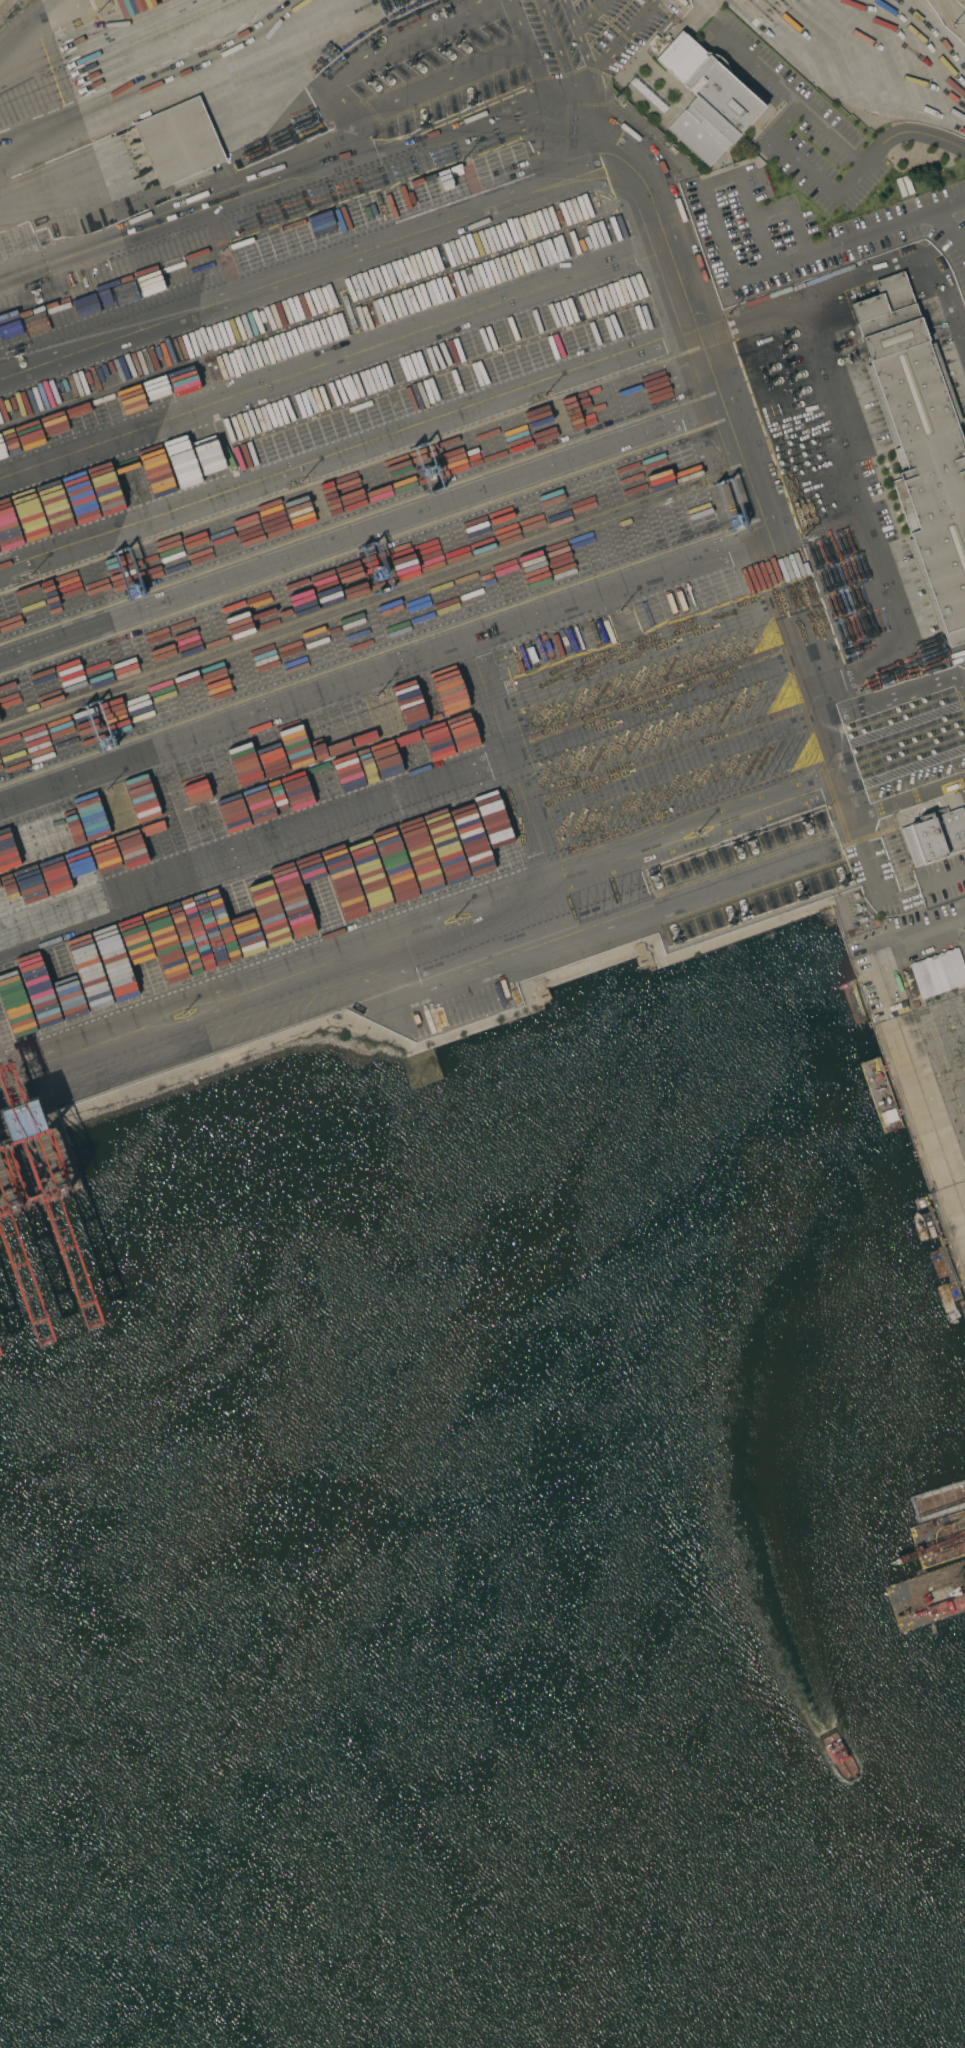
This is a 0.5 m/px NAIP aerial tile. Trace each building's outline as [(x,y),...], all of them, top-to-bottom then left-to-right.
[(708,167),(666,129),(695,96),(654,59),(680,31),(704,52),(707,53),(712,54),(716,55),(722,60),(725,64),(728,68),(729,75),(763,106),(708,167)] [(198,96),(226,160),(210,167),(213,174),(174,190),(171,184),(160,189),(133,124),(198,96)] [(899,197),(912,193),(906,175),(893,180),(899,197)] [(956,423),(964,449),(964,642),(948,648),(942,630),(937,632),(905,541),(911,539),(891,481),(899,479),(898,474),(901,472),(893,449),(898,448),(897,444),(892,446),(865,368),(870,366),(849,304),(878,294),(873,282),(903,271),(905,277),(910,275),(912,280),(907,282),(928,345),(934,343),(961,421),(956,423)] [(959,808),(964,826),(964,848),(912,867),(899,829),(959,808)]
